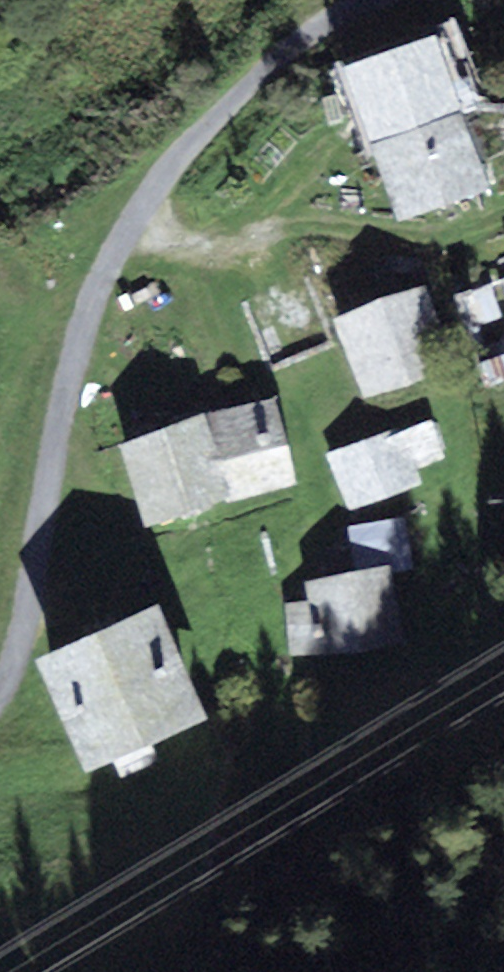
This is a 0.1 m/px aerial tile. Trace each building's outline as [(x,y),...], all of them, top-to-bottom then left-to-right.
[(440,35),(340,68),(401,220),(493,187),(462,112),(472,109),(440,35)] [(425,280),(330,315),(362,402),(457,368),(425,280)] [(270,396),(116,441),(147,526),(296,482),(270,396)] [(349,511),(421,483),(416,470),(446,459),(431,421),(400,433),(397,426),(327,453),(349,511)] [(394,574),(414,570),(406,517),(351,527),(358,570),(392,565),(394,574)] [(290,659),(403,643),(394,574),(392,565),(358,570),(302,578),(306,600),(283,603),(290,659)] [(156,603),(32,657),(84,772),(209,718),(156,603)]
